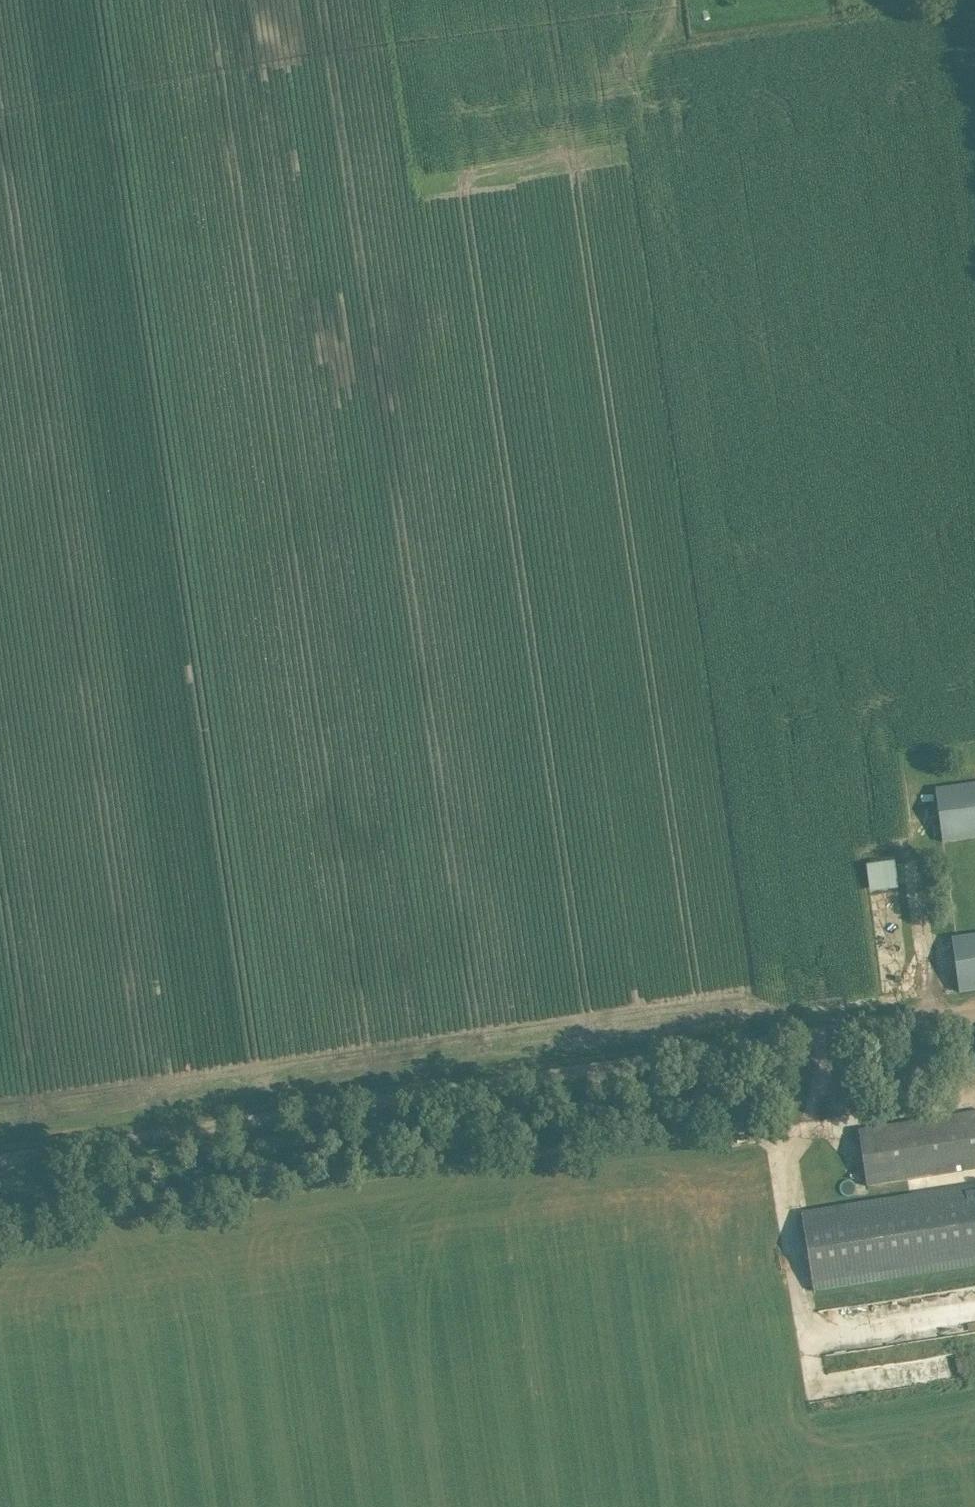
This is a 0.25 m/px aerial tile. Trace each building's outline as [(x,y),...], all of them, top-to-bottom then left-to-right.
[(935,789),(943,842),(974,837),(974,784),(935,789)] [(900,848),(872,849),(874,898),(902,897),(900,848)] [(953,938),(960,993),(974,991),(974,935),(953,938)] [(906,1180),(907,1186),(908,1185),(909,1190),(933,1186),(932,1176),(974,1170),(974,1113),(861,1130),(869,1186),(906,1180)] [(909,1195),(806,1211),(801,1212),(814,1292),(815,1292),(870,1283),(974,1266),(974,1184),(909,1195)]
